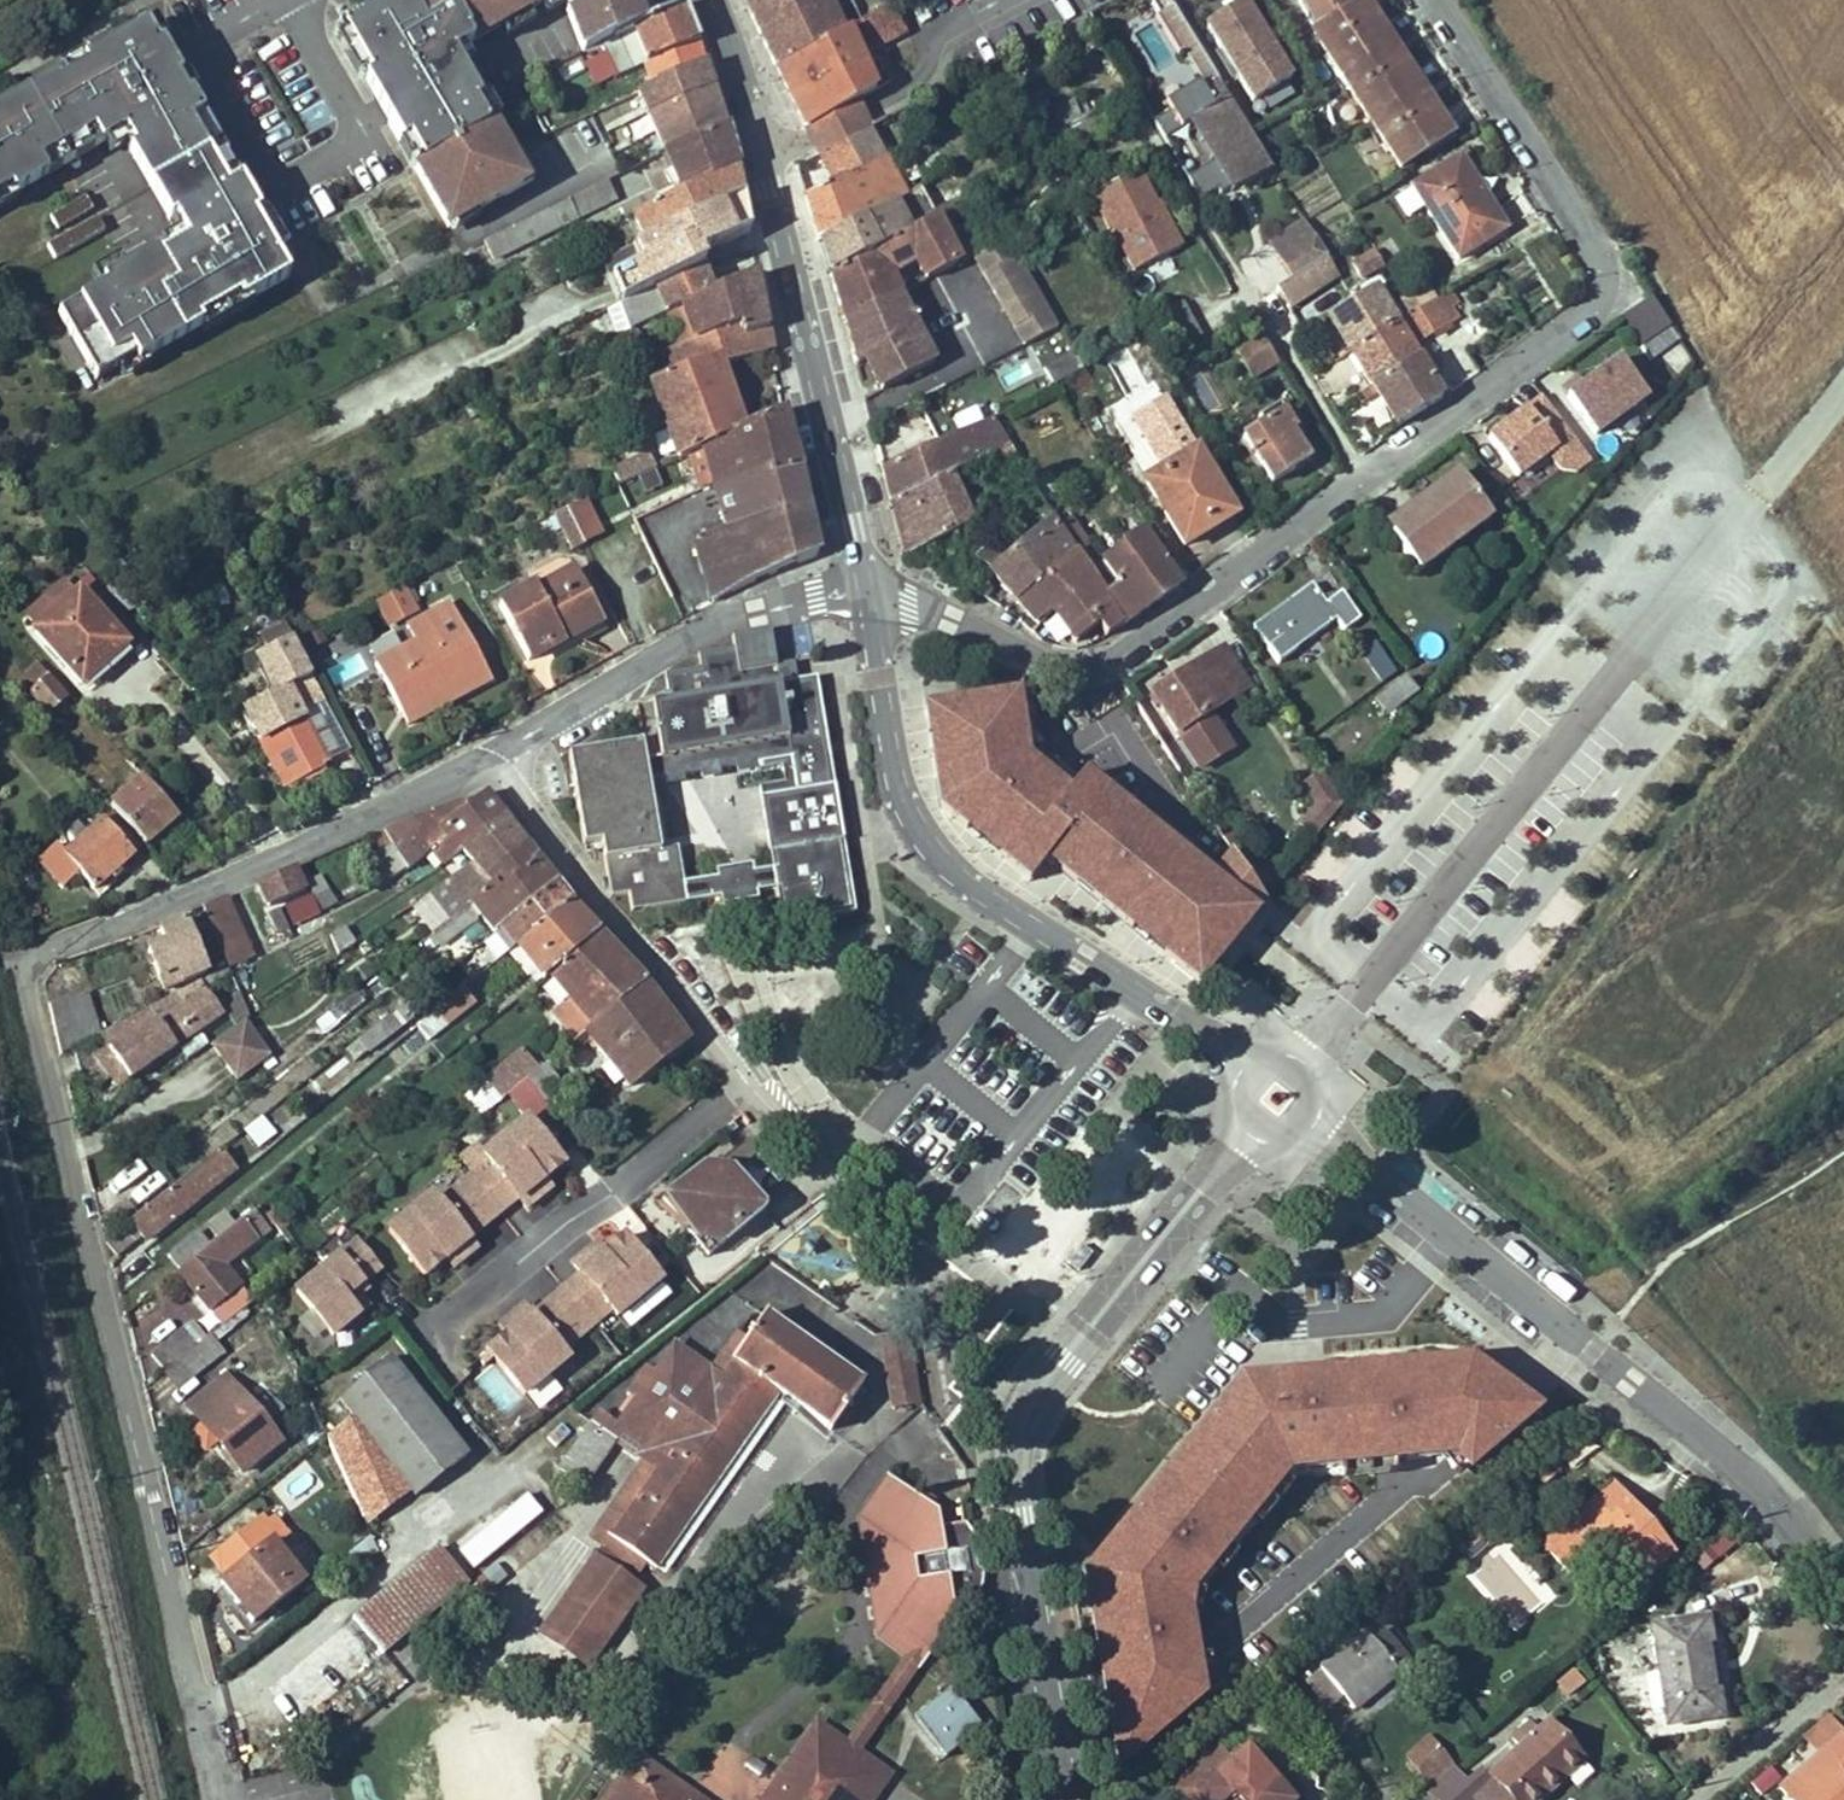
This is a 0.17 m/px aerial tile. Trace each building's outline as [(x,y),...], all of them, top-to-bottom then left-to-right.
[(335,32),(448,229),(526,186),(453,56),(552,0),(392,0),(335,32)] [(645,0),(562,0),(582,54),(599,46),(654,22),(645,0)] [(746,16),(776,0),(740,0),(746,16)] [(746,16),(775,71),(843,34),(839,26),(826,0),(776,0),(746,16)] [(850,0),(826,0),(839,26),(858,15),(850,0)] [(1351,13),(1345,0),(1295,0),(1314,38),(1351,13)] [(1406,59),(1366,1),(1351,13),(1314,38),(1311,43),(1348,96),(1406,59)] [(1294,85),(1244,6),(1201,33),(1251,112),(1294,85)] [(697,43),(684,8),(654,22),(599,46),(615,78),(646,64),(697,43)] [(864,111),(859,101),(876,91),(857,51),(876,50),(904,35),(903,34),(888,9),(843,34),(775,71),(810,139),(820,158),(868,132),(874,129),(864,111)] [(1173,9),(1159,17),(1180,52),(1184,50),(1203,85),(1170,104),(1173,110),(1152,123),(1164,145),(1187,133),(1210,168),(1188,182),(1199,200),(1225,184),(1231,196),(1271,170),(1173,9)] [(55,310),(99,387),(289,277),(257,223),(260,221),(263,220),(231,163),(213,132),(162,44),(159,45),(157,47),(145,26),(0,109),(0,204),(120,136),(140,171),(158,204),(179,239),(55,310)] [(705,64),(697,43),(646,64),(654,86),(705,64)] [(1430,97),(1406,59),(1348,96),(1374,135),(1430,97)] [(725,129),(705,64),(654,86),(637,94),(663,155),(725,129)] [(1116,100),(1112,91),(1095,101),(1099,109),(1116,100)] [(1457,137),(1430,97),(1374,135),(1402,175),(1457,137)] [(1095,135),(1086,116),(1052,135),(1061,153),(1061,152),(1095,135)] [(636,221),(737,178),(725,129),(663,155),(680,195),(661,204),(655,195),(620,209),(626,221),(631,218),(636,221)] [(906,199),(868,132),(820,158),(833,186),(807,201),(820,245),(906,199)] [(526,176),(533,200),(615,175),(608,151),(526,176)] [(1510,235),(1462,158),(1409,191),(1457,268),(1510,235)] [(1143,176),(1093,204),(1134,277),(1184,249),(1143,176)] [(745,201),(737,178),(631,225),(637,245),(642,258),(722,221),(745,201)] [(616,202),(607,182),(569,199),(579,219),(616,202)] [(931,221),(916,193),(906,199),(920,227),(931,221)] [(1409,194),(1393,204),(1405,224),(1421,214),(1409,194)] [(50,218),(57,231),(93,211),(86,197),(50,218)] [(515,249),(579,219),(569,199),(561,204),(536,215),(506,229),(515,249)] [(829,275),(920,227),(906,199),(820,245),(829,275)] [(46,247),(54,260),(104,231),(96,218),(46,247)] [(890,278),(917,266),(926,281),(959,264),(950,247),(936,219),(931,221),(920,227),(829,275),(844,323),(899,295),(890,278)] [(702,271),(738,251),(722,221),(642,258),(637,245),(602,263),(621,306),(702,271)] [(1288,313),(1340,280),(1303,222),(1266,246),(1291,284),(1276,294),(1288,313)] [(515,249),(506,229),(485,240),(493,259),(515,249)] [(974,256),(986,250),(978,237),(970,240),(968,237),(950,247),(959,264),(974,256)] [(986,250),(974,256),(1022,349),(1059,330),(1006,240),(986,250)] [(1385,270),(1374,252),(1346,267),(1357,286),(1385,270)] [(713,294),(702,271),(621,306),(632,329),(682,307),(713,294)] [(771,351),(757,274),(713,294),(682,307),(694,341),(643,360),(650,383),(702,363),(705,371),(723,366),(771,351)] [(1396,324),(1374,290),(1353,303),(1375,338),(1396,324)] [(1422,343),(1457,321),(1450,308),(1456,305),(1450,294),(1434,304),(1409,321),(1422,343)] [(918,337),(899,295),(844,323),(858,367),(867,364),(918,337)] [(1623,319),(1643,346),(1669,327),(1649,300),(1623,319)] [(1375,338),(1353,303),(1329,319),(1349,353),(1375,338)] [(1201,337),(1183,305),(1158,320),(1176,351),(1201,337)] [(1373,389),(1419,361),(1396,324),(1375,338),(1349,353),(1373,389)] [(881,393),(933,367),(918,337),(867,364),(881,393)] [(1251,384),(1279,368),(1263,340),(1235,356),(1251,384)] [(1026,356),(995,368),(1002,388),(1034,376),(1026,356)] [(1442,399),(1419,361),(1373,389),(1398,429),(1442,399)] [(748,433),(723,366),(705,371),(702,363),(650,383),(680,464),(692,459),(706,452),(748,433)] [(1640,417),(1634,407),(1645,400),(1631,380),(1618,364),(1599,378),(1569,401),(1594,436),(1610,425),(1617,434),(1640,417)] [(1201,375),(1190,382),(1207,410),(1218,403),(1201,375)] [(1288,462),(1301,453),(1290,433),(1294,431),(1279,407),(1258,419),(1263,427),(1243,440),(1270,485),(1293,471),(1288,462)] [(1515,428),(1533,415),(1529,411),(1512,423),(1515,428)] [(1577,444),(1553,412),(1538,423),(1533,415),(1515,428),(1512,423),(1490,439),(1518,479),(1557,450),(1561,456),(1577,444)] [(1013,426),(1007,414),(993,421),(1000,433),(1013,426)] [(804,478),(788,417),(748,433),(706,452),(714,492),(766,480),(769,491),(804,478)] [(1009,448),(1000,433),(993,421),(883,472),(892,505),(949,477),(992,456),(1009,448)] [(998,466),(1015,457),(1009,448),(992,456),(998,466)] [(714,492),(706,452),(692,459),(702,491),(714,492)] [(1235,517),(1197,453),(1185,460),(1223,524),(1235,517)] [(1307,462),(1302,453),(1301,453),(1288,462),(1293,471),(1307,462)] [(656,469),(650,455),(612,472),(618,486),(656,469)] [(1223,524),(1185,460),(1147,483),(1185,548),(1223,524)] [(972,526),(961,504),(949,477),(892,505),(906,559),(908,561),(971,528),(972,526)] [(822,561),(804,478),(769,491),(766,480),(714,492),(726,528),(693,540),(712,602),(822,561)] [(1421,583),(1496,527),(1458,478),(1384,534),(1421,583)] [(1053,519),(1036,493),(1027,497),(1046,524),(1053,519)] [(1118,512),(1111,501),(1099,509),(1107,520),(1118,512)] [(602,537),(587,503),(555,517),(570,551),(602,537)] [(1047,577),(1075,554),(1059,528),(1053,519),(1046,524),(1000,564),(988,575),(1014,605),(1047,577)] [(1092,557),(1069,521),(1059,528),(1075,554),(1125,628),(1180,587),(1141,534),(1093,571),(1086,560),(1092,557)] [(1000,564),(988,552),(972,563),(988,575),(1000,564)] [(1125,628),(1075,554),(1047,577),(1066,600),(1052,614),(1076,645),(1100,630),(1107,639),(1125,628)] [(605,621),(577,570),(538,590),(536,585),(499,605),(530,660),(605,621)] [(1052,614),(1066,600),(1047,577),(1014,605),(1026,618),(1041,606),(1049,616),(1052,614)] [(1278,666),(1336,623),(1343,633),(1360,622),(1342,595),(1325,606),(1313,587),(1254,630),(1278,666)] [(379,601),(390,622),(412,612),(402,590),(379,601)] [(123,644),(78,592),(52,615),(98,667),(101,664),(123,644)] [(491,682),(450,606),(406,629),(413,645),(375,665),(400,713),(439,694),(445,705),(491,682)] [(1049,616),(1041,606),(1026,618),(1036,630),(1043,624),(1042,623),(1049,616)] [(98,667),(52,615),(35,631),(79,683),(98,667)] [(773,653),(770,629),(731,636),(733,648),(726,649),(727,661),(773,653)] [(305,638),(318,666),(332,660),(319,632),(305,638)] [(255,657),(274,694),(309,675),(291,639),(255,657)] [(110,673),(131,654),(123,644),(101,664),(110,673)] [(1396,677),(1375,645),(1363,654),(1383,687),(1396,677)] [(821,706),(816,677),(796,680),(794,663),(776,665),(773,653),(727,661),(726,649),(698,653),(701,669),(711,724),(821,706)] [(1208,716),(1249,691),(1249,689),(1224,650),(1155,695),(1202,771),(1230,753),(1208,716)] [(659,849),(647,779),(644,763),(787,739),(790,756),(796,791),(763,793),(774,864),(776,882),(782,924),(859,910),(836,784),(815,788),(814,777),(832,775),(821,706),(711,724),(701,669),(665,675),(669,701),(636,708),(640,742),(569,756),(584,845),(593,843),(602,842),(611,896),(629,893),(632,911),(706,894),(703,876),(685,879),(685,878),(679,844),(659,849)] [(244,711),(283,788),(325,766),(301,720),(309,716),(307,711),(323,702),(309,675),(274,694),(244,711)] [(64,697),(46,677),(28,692),(46,714),(64,697)] [(1386,719),(1418,697),(1407,681),(1377,703),(1386,719)] [(407,725),(445,705),(439,694),(400,713),(407,725)] [(1209,886),(1084,785),(1071,802),(1031,772),(1021,707),(925,721),(940,822),(1028,894),(1046,877),(1199,1006),(1224,973),(1256,929),(1266,916),(1230,862),(1209,886)] [(647,779),(790,756),(787,739),(644,763),(647,779)] [(836,784),(832,775),(814,777),(815,788),(836,784)] [(1341,806),(1322,775),(1307,785),(1307,786),(1318,803),(1299,826),(1315,840),(1341,806)] [(175,818),(140,778),(109,806),(113,811),(143,845),(175,818)] [(461,851),(502,817),(484,796),(469,807),(440,831),(447,837),(452,843),(448,848),(457,855),(461,851)] [(440,831),(469,807),(463,799),(411,820),(430,852),(431,851),(447,837),(440,831)] [(143,845),(113,811),(84,836),(75,828),(67,835),(75,845),(63,854),(56,846),(39,860),(64,888),(80,875),(93,890),(143,845)] [(526,847),(502,817),(461,851),(472,863),(487,878),(526,847)] [(430,852),(411,820),(383,832),(393,849),(407,870),(430,852)] [(393,849),(383,832),(372,837),(381,855),(393,849)] [(431,851),(443,865),(457,855),(448,848),(452,843),(447,837),(431,851)] [(472,904),(495,884),(500,890),(537,861),(526,847),(487,878),(472,863),(442,885),(462,911),(464,909),(472,904)] [(551,889),(556,884),(537,861),(500,890),(495,884),(472,904),(480,914),(494,934),(501,929),(551,889)] [(757,886),(776,882),(774,864),(755,867),(754,861),(718,865),(718,873),(703,876),(706,894),(723,890),(725,900),(740,897),(758,894),(757,886)] [(304,892),(294,870),(260,884),(260,888),(268,907),(304,892)] [(323,875),(309,882),(322,910),(337,903),(323,875)] [(570,902),(556,884),(551,889),(566,905),(570,902)] [(462,911),(442,885),(414,907),(435,930),(462,911)] [(515,946),(566,905),(551,889),(501,929),(510,938),(499,948),(505,955),(515,946)] [(256,951),(227,898),(204,908),(231,963),(256,951)] [(549,975),(599,934),(570,902),(566,905),(515,946),(542,980),(549,975)] [(480,914),(472,904),(464,909),(473,919),(480,914)] [(214,970),(189,909),(164,919),(170,933),(147,943),(160,975),(176,969),(182,984),(214,970)] [(441,945),(473,919),(464,909),(462,911),(435,930),(432,934),(441,945)] [(287,928),(278,910),(268,915),(272,921),(274,926),(277,933),(287,928)] [(499,948),(510,938),(501,929),(494,934),(483,942),(498,961),(505,955),(499,948)] [(343,930),(332,937),(340,956),(354,946),(343,930)] [(644,985),(599,934),(549,975),(571,1001),(593,1027),(644,985)] [(182,984),(176,969),(160,975),(166,991),(182,984)] [(207,985),(157,1016),(147,1007),(109,1029),(119,1043),(110,1051),(131,1080),(226,1012),(207,985)] [(688,1042),(644,985),(593,1027),(586,1033),(630,1089),(688,1042)] [(449,1026),(475,1004),(464,989),(437,1012),(449,1026)] [(340,1021),(365,1001),(357,990),(331,1010),(340,1021)] [(99,1033),(88,994),(48,1004),(60,1053),(99,1033)] [(593,1027),(571,1001),(555,1015),(576,1041),(586,1033),(593,1027)] [(355,1061),(404,1024),(395,1012),(346,1051),(355,1061)] [(257,1035),(247,1021),(212,1046),(222,1060),(257,1035)] [(272,1056),(257,1035),(222,1060),(237,1082),(272,1056)] [(131,1080),(110,1051),(98,1058),(119,1089),(131,1080)] [(508,1096),(537,1072),(521,1053),(485,1082),(501,1102),(508,1096)] [(538,1116),(567,1097),(544,1067),(537,1072),(508,1096),(523,1112),(532,1108),(538,1116)] [(501,1102),(485,1082),(466,1097),(481,1117),(501,1102)] [(445,1188),(478,1231),(519,1198),(529,1206),(557,1184),(547,1175),(568,1156),(538,1116),(532,1108),(482,1144),(477,1139),(459,1156),(471,1168),(445,1188)] [(269,1139),(256,1123),(245,1131),(259,1147),(269,1139)] [(143,1234),(149,1240),(242,1168),(224,1145),(132,1217),(135,1221),(110,1240),(119,1253),(143,1234)] [(769,1201),(736,1161),(707,1157),(667,1189),(713,1246),(769,1201)] [(437,1183),(385,1224),(425,1275),(449,1255),(456,1269),(482,1245),(474,1235),(437,1183)] [(132,1217),(136,1213),(126,1201),(101,1222),(111,1234),(132,1217)] [(274,1227),(260,1208),(253,1213),(268,1232),(274,1227)] [(239,1287),(224,1267),(268,1232),(253,1213),(235,1228),(220,1240),(209,1249),(180,1271),(178,1274),(209,1312),(239,1287)] [(220,1240),(235,1228),(224,1216),(210,1228),(220,1240)] [(617,1314),(666,1275),(627,1228),(607,1242),(599,1236),(573,1260),(580,1269),(613,1309),(617,1314)] [(357,1232),(294,1283),(335,1335),(364,1310),(352,1290),(385,1266),(357,1232)] [(180,1271),(209,1249),(197,1234),(168,1257),(180,1271)] [(580,1269),(536,1304),(552,1324),(571,1347),(613,1309),(580,1269)] [(251,1303),(239,1287),(209,1312),(221,1327),(251,1303)] [(552,1324),(527,1298),(499,1320),(506,1329),(485,1347),(526,1394),(574,1353),(552,1324)] [(767,1302),(746,1333),(723,1365),(712,1362),(676,1337),(656,1367),(645,1383),(639,1392),(633,1399),(620,1419),(659,1446),(649,1462),(658,1466),(610,1531),(649,1562),(659,1568),(778,1391),(830,1427),(868,1373),(767,1302)] [(723,1365),(746,1333),(740,1329),(712,1362),(723,1365)] [(164,1372),(194,1348),(181,1333),(152,1356),(164,1372)] [(918,1402),(908,1337),(884,1340),(894,1405),(918,1402)] [(217,1360),(202,1342),(194,1348),(209,1366),(217,1360)] [(1196,1582),(1293,1459),(1444,1445),(1468,1469),(1546,1401),(1476,1347),(1325,1361),(1244,1369),(1087,1565),(1126,1756),(1208,1690),(1195,1596),(1196,1582)] [(179,1390),(209,1366),(194,1348),(164,1372),(179,1390)] [(469,1449),(394,1352),(340,1394),(354,1412),(412,1488),(416,1493),(469,1449)] [(639,1392),(645,1383),(656,1367),(646,1360),(627,1389),(633,1399),(639,1392)] [(286,1441),(230,1368),(186,1401),(242,1474),(286,1441)] [(659,1446),(620,1419),(600,1406),(590,1423),(617,1442),(641,1458),(647,1461),(649,1462),(659,1446)] [(331,1443),(366,1523),(412,1488),(354,1412),(332,1431),(331,1443)] [(586,1486),(617,1442),(590,1423),(559,1467),(586,1486)] [(1560,1471),(1549,1460),(1559,1451),(1552,1444),(1519,1471),(1528,1480),(1535,1474),(1547,1485),(1560,1471)] [(649,1562),(610,1531),(658,1466),(641,1458),(589,1536),(604,1545),(629,1562),(640,1570),(641,1571),(649,1562)] [(1641,1585),(1646,1581),(1647,1580),(1669,1561),(1682,1550),(1615,1474),(1540,1539),(1576,1581),(1609,1552),(1624,1569),(1626,1567),(1641,1585)] [(925,1657),(884,1626),(882,1623),(867,1528),(901,1482),(892,1476),(858,1523),(876,1636),(905,1657),(918,1667),(925,1657)] [(975,1594),(984,1584),(984,1582),(982,1570),(974,1565),(973,1553),(978,1548),(974,1524),(963,1521),(944,1523),(940,1498),(926,1488),(919,1496),(901,1482),(867,1528),(882,1623),(884,1626),(925,1657),(954,1617),(952,1599),(975,1594)] [(468,1573),(546,1511),(528,1489),(450,1550),(468,1573)] [(252,1623),(303,1583),(273,1546),(282,1540),(281,1539),(264,1517),(217,1555),(235,1576),(228,1582),(241,1597),(236,1603),(252,1623)] [(315,1573),(285,1536),(281,1539),(282,1540),(273,1546),(303,1583),(315,1573)] [(385,1653),(473,1580),(468,1573),(450,1550),(439,1540),(351,1613),(385,1653)] [(604,1545),(599,1550),(636,1576),(640,1570),(604,1545)] [(599,1550),(597,1548),(542,1634),(587,1666),(648,1585),(636,1576),(599,1550)] [(346,1581),(361,1568),(351,1557),(337,1568),(346,1581)] [(1656,1592),(1679,1572),(1669,1561),(1647,1580),(1646,1581),(1656,1592)] [(241,1597),(228,1582),(222,1587),(236,1603),(241,1597)] [(1719,1684),(1712,1638),(1717,1638),(1713,1610),(1651,1618),(1666,1726),(1729,1717),(1724,1683),(1719,1684)] [(1379,1618),(1369,1627),(1403,1666),(1413,1657),(1379,1618)] [(1399,1671),(1366,1632),(1307,1681),(1329,1708),(1344,1696),(1354,1709),(1399,1671)] [(855,1755),(918,1667),(905,1657),(840,1744),(855,1755)] [(1566,1696),(1587,1685),(1575,1664),(1555,1676),(1566,1696)] [(951,1684),(912,1719),(945,1756),(984,1721),(951,1684)] [(1843,1727),(1830,1711),(1804,1734),(1818,1750),(1843,1727)] [(1578,1755),(1550,1725),(1540,1733),(1531,1723),(1514,1739),(1523,1748),(1490,1778),(1482,1771),(1467,1783),(1453,1768),(1429,1789),(1437,1799),(1472,1799),(1474,1798),(1476,1799),(1541,1799),(1566,1777),(1560,1771),(1578,1755)] [(1843,1727),(1818,1750),(1779,1781),(1794,1799),(1843,1799),(1843,1727)] [(887,1778),(855,1755),(840,1744),(817,1729),(766,1799),(871,1799),(887,1778)] [(1301,1797),(1251,1739),(1225,1760),(1216,1749),(1168,1793),(1175,1799),(1298,1799),(1301,1797)] [(1450,1764),(1429,1740),(1413,1754),(1434,1778),(1450,1764)] [(1566,1777),(1584,1761),(1578,1755),(1560,1771),(1566,1777)] [(640,1759),(610,1799),(698,1799),(640,1759)] [(251,1799),(333,1799),(333,1775),(250,1776),(251,1799)] [(1429,1789),(1420,1797),(1422,1799),(1437,1799),(1429,1789)]
